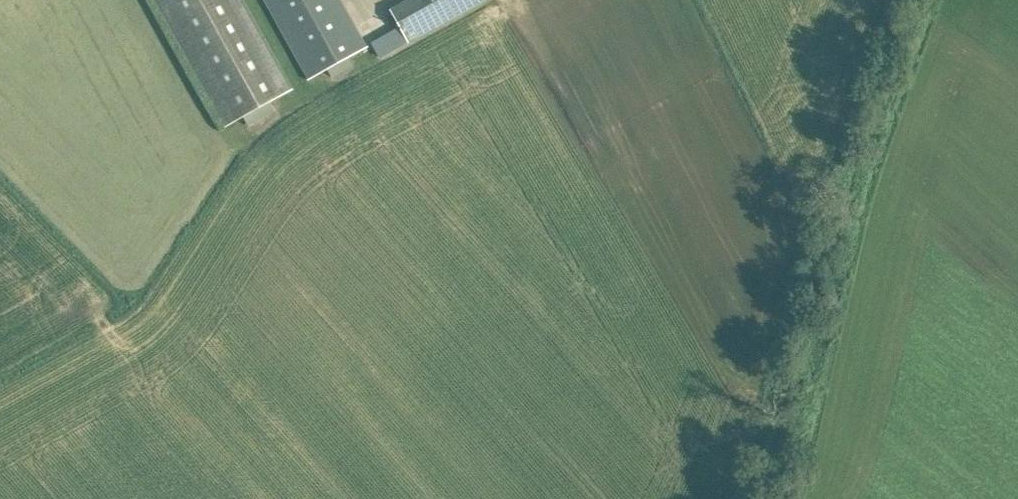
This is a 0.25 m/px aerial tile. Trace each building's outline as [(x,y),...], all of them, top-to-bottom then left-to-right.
[(248,126),(276,111),(270,101),(293,88),(243,0),(155,0),(226,126),(243,117),(248,126)] [(309,80),(328,69),(332,77),(354,66),(349,57),(367,47),(341,0),(265,0),(309,80)] [(409,42),(484,0),(406,0),(390,9),(409,42)]
